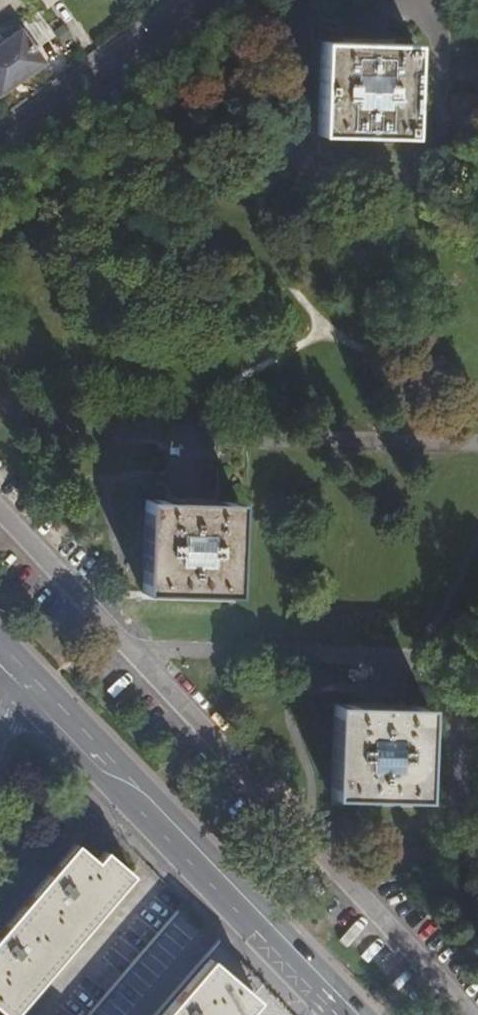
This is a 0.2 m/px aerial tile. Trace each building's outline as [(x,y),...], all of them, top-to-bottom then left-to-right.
[(64,23),(59,27),(67,38),(72,34),(64,23)] [(42,60),(21,27),(0,41),(0,89),(42,60)] [(325,44),(322,136),(413,138),(416,47),(325,44)] [(144,501),(141,594),(234,596),(236,503),(144,501)] [(336,710),(334,802),(426,804),(428,712),(336,710)] [(73,843),(0,926),(0,1012),(4,1014),(7,1014),(129,875),(101,849),(92,859),(73,843)] [(254,1002),(214,967),(172,1014),(242,1014),(254,1002)]
